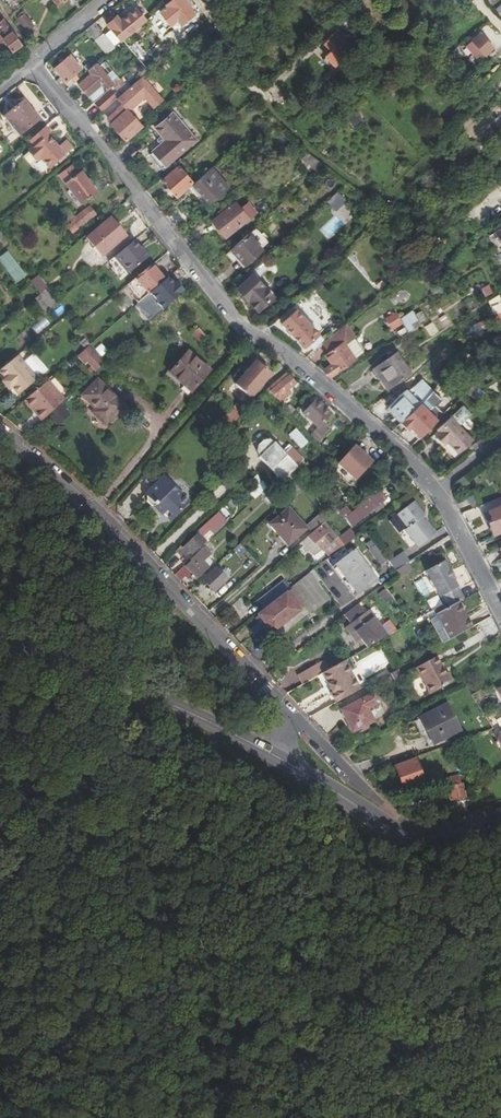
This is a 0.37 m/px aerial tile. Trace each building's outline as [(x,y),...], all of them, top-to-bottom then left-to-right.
[(193,9),(186,0),(175,0),(169,5),(170,7),(163,13),(172,25),(181,18),(182,20),(187,16),(186,14),(193,9)] [(121,42),(122,40),(135,30),(139,27),(146,21),(136,9),(120,22),(116,17),(107,25),(111,30),(115,30),(120,37),(119,40),(121,42)] [(27,35),(36,29),(24,12),(16,18),(27,35)] [(160,36),(169,29),(157,12),(147,19),(160,36)] [(2,19),(0,21),(0,34),(2,38),(5,41),(13,53),(23,46),(2,19)] [(468,22),(471,27),(476,24),(472,19),(468,22)] [(92,24),(86,29),(107,54),(115,47),(104,33),(101,36),(92,24)] [(471,40),(483,54),(491,47),(479,33),(471,40)] [(342,58),(333,49),(324,56),(334,66),(342,58)] [(363,52),(349,67),(355,73),(352,76),(359,82),(368,74),(362,68),(370,59),(363,52)] [(63,82),(67,87),(77,78),(74,74),(81,69),(70,55),(54,68),(64,81),(63,82)] [(95,63),(77,78),(67,87),(66,88),(69,92),(68,93),(74,100),(75,99),(84,91),(93,102),(94,101),(108,89),(113,84),(95,63)] [(108,89),(94,101),(102,111),(116,99),(108,89)] [(32,112),(38,107),(29,96),(4,117),(16,132),(35,116),(32,112)] [(137,101),(131,107),(136,112),(142,107),(137,101)] [(124,139),(139,125),(125,109),(109,124),(124,139)] [(166,140),(161,146),(151,154),(162,168),(186,147),(194,140),(172,114),(156,128),(162,135),(166,140)] [(49,135),(44,129),(30,141),(35,147),(23,157),(30,167),(40,159),(48,170),(57,163),(64,157),(47,137),(49,135)] [(166,140),(162,135),(158,139),(158,142),(161,146),(166,140)] [(196,138),(194,140),(186,147),(188,150),(199,141),(196,138)] [(192,183),(178,167),(162,181),(176,196),(192,183)] [(60,178),(81,207),(96,195),(80,174),(79,176),(73,168),(60,178)] [(211,169),(194,183),(204,195),(201,197),(209,207),(224,196),(215,184),(220,180),(211,169)] [(229,191),(220,180),(215,184),(224,196),(229,191)] [(204,195),(194,183),(192,185),(201,197),(204,195)] [(336,191),(325,203),(336,214),(347,202),(336,191)] [(211,222),(223,238),(247,219),(234,203),(211,222)] [(71,224),(67,227),(71,233),(94,215),(89,208),(70,222),(71,224)] [(271,213),(257,226),(262,232),(276,219),(271,213)] [(110,217),(86,238),(94,248),(99,243),(106,252),(101,256),(102,257),(126,236),(110,217)] [(260,249),(247,235),(230,250),(242,264),(260,249)] [(114,256),(128,273),(146,258),(138,249),(132,241),(114,256)] [(99,243),(94,248),(101,256),(106,252),(99,243)] [(138,249),(146,258),(148,256),(140,247),(138,249)] [(0,256),(0,263),(14,284),(25,277),(8,251),(0,256)] [(128,273),(114,256),(112,258),(126,275),(128,273)] [(269,269),(262,261),(250,272),(252,275),(272,297),(275,295),(259,278),(269,269)] [(151,265),(134,279),(147,295),(163,280),(151,265)] [(272,297),(252,275),(237,289),(257,312),(272,297)] [(43,292),(48,288),(38,277),(33,281),(43,292)] [(118,285),(121,289),(127,284),(124,280),(118,285)] [(111,291),(115,295),(121,289),(118,285),(111,291)] [(489,286),(481,288),(483,297),(491,295),(489,286)] [(314,305),(320,311),(332,300),(326,294),(314,305)] [(119,300),(128,311),(133,306),(124,295),(119,300)] [(500,312),(500,302),(499,295),(487,300),(493,315),(500,312)] [(281,322),(293,335),(308,322),(296,309),(281,322)] [(400,317),(408,331),(420,324),(412,310),(400,317)] [(388,321),(392,327),(400,323),(396,316),(388,321)] [(326,342),(308,322),(293,335),(304,348),(308,344),(314,351),(323,344),(326,342)] [(425,326),(430,336),(438,332),(434,322),(425,326)] [(323,344),(330,353),(343,343),(354,336),(355,336),(345,326),(326,342),(323,344)] [(364,351),(354,336),(343,343),(353,358),(364,351)] [(354,360),(353,358),(343,343),(330,353),(327,355),(332,364),(325,369),(330,377),(354,360)] [(88,361),(97,371),(103,365),(88,348),(79,356),(86,364),(88,361)] [(192,348),(174,370),(194,388),(213,367),(192,348)] [(18,355),(25,363),(31,358),(24,350),(18,355)] [(0,369),(0,375),(4,379),(2,381),(10,389),(11,388),(18,396),(37,380),(17,356),(0,369)] [(376,369),(390,390),(410,376),(396,356),(376,369)] [(257,363),(236,385),(249,397),(261,383),(263,384),(271,376),(257,363)] [(191,392),(194,388),(174,370),(172,368),(168,371),(191,392)] [(275,384),(269,390),(277,399),(288,390),(289,391),(296,384),(289,377),(278,388),(275,384)] [(44,384),(28,397),(39,410),(37,413),(43,420),(65,400),(48,380),(44,384)] [(1,382),(8,391),(10,389),(2,381),(1,382)] [(115,404),(99,391),(88,382),(75,398),(90,411),(87,414),(98,424),(115,404)] [(474,386),(468,394),(479,401),(484,394),(474,386)] [(102,388),(99,391),(115,404),(118,401),(102,388)] [(387,407),(400,422),(419,404),(405,389),(387,407)] [(39,410),(28,397),(25,400),(37,413),(39,410)] [(304,415),(311,421),(315,416),(323,423),(331,415),(316,401),(304,415)] [(442,444),(446,441),(456,453),(470,440),(457,425),(469,414),(462,406),(436,430),(437,431),(433,434),(442,444)] [(234,413),(217,432),(224,441),(241,421),(234,413)] [(295,428),(287,435),(300,449),(308,442),(295,428)] [(471,445),(474,449),(482,443),(478,439),(471,445)] [(274,446),(259,460),(281,483),(301,466),(287,451),(282,455),(274,446)] [(356,447),(341,466),(358,480),(374,460),(356,447)] [(163,512),(163,513),(170,521),(188,504),(174,488),(175,488),(164,476),(145,494),(147,495),(146,501),(150,506),(157,506),(163,512)] [(256,477),(251,481),(261,493),(266,489),(256,477)] [(379,492),(353,514),(347,519),(355,527),(375,510),(377,513),(384,507),(382,504),(386,501),(379,492)] [(472,494),(465,498),(469,506),(476,502),(472,494)] [(422,519),(423,518),(425,517),(414,502),(397,515),(408,528),(405,531),(408,535),(426,522),(425,521),(424,521),(422,519)] [(271,525),(287,545),(306,530),(289,510),(271,525)] [(482,518),(481,516),(472,520),(478,533),(483,531),(482,529),(500,521),(500,510),(482,518)] [(314,533),(327,522),(321,515),(308,525),(314,533)] [(214,516),(196,532),(198,534),(185,545),(193,553),(205,542),(202,537),(206,533),(206,532),(218,521),(214,516)] [(314,533),(303,542),(315,556),(321,550),(323,552),(335,543),(341,551),(347,546),(341,539),(327,522),(314,533)] [(426,522),(408,535),(418,548),(436,535),(426,522)] [(347,546),(358,537),(352,530),(341,539),(347,546)] [(372,539),(364,544),(377,566),(385,561),(372,539)] [(329,559),(341,551),(335,543),(323,552),(329,559)] [(354,551),(337,565),(344,575),(340,578),(354,596),(375,579),(354,551)] [(389,560),(400,578),(413,570),(402,552),(389,560)] [(174,575),(180,581),(191,572),(197,579),(204,572),(207,575),(211,571),(207,567),(208,566),(197,554),(191,559),(192,561),(186,566),(185,565),(174,575)] [(459,601),(465,598),(454,579),(456,578),(450,569),(449,569),(445,561),(427,570),(444,604),(443,605),(445,609),(457,603),(459,601)] [(344,575),(337,565),(333,568),(340,578),(344,575)] [(226,581),(216,569),(203,580),(214,592),(226,581)] [(422,578),(413,583),(424,601),(432,596),(422,578)] [(264,609),(290,590),(284,583),(258,602),(264,609)] [(290,591),(304,609),(310,617),(330,602),(323,594),(312,602),(299,585),(290,591)] [(385,588),(378,593),(386,604),(393,599),(385,588)] [(304,609),(290,591),(258,616),(270,632),(271,633),(304,609)] [(468,617),(459,601),(457,603),(466,618),(468,617)] [(466,618),(457,603),(445,609),(443,605),(435,610),(446,630),(451,638),(459,634),(460,633),(462,632),(464,631),(466,630),(473,625),(468,617),(466,618)] [(365,613),(359,605),(344,615),(352,625),(346,629),(357,643),(363,639),(369,647),(383,640),(388,637),(368,611),(365,613)] [(270,632),(258,616),(254,619),(266,635),(270,632)] [(394,657),(399,666),(405,663),(400,654),(394,657)] [(449,671),(447,672),(437,655),(417,666),(431,693),(453,681),(449,671)] [(337,702),(369,684),(353,656),(324,672),(330,683),(329,683),(329,685),(332,690),(333,691),(331,692),(337,702)] [(306,681),(318,674),(314,668),(302,674),(306,681)] [(352,731),(374,720),(367,707),(379,701),(375,692),(363,698),(342,709),(352,731)] [(434,742),(461,729),(448,703),(422,717),(434,742)] [(405,790),(426,782),(417,759),(397,767),(405,790)] [(447,779),(448,787),(462,784),(460,776),(447,779)] [(467,797),(464,783),(462,784),(448,787),(451,800),(467,797)]
